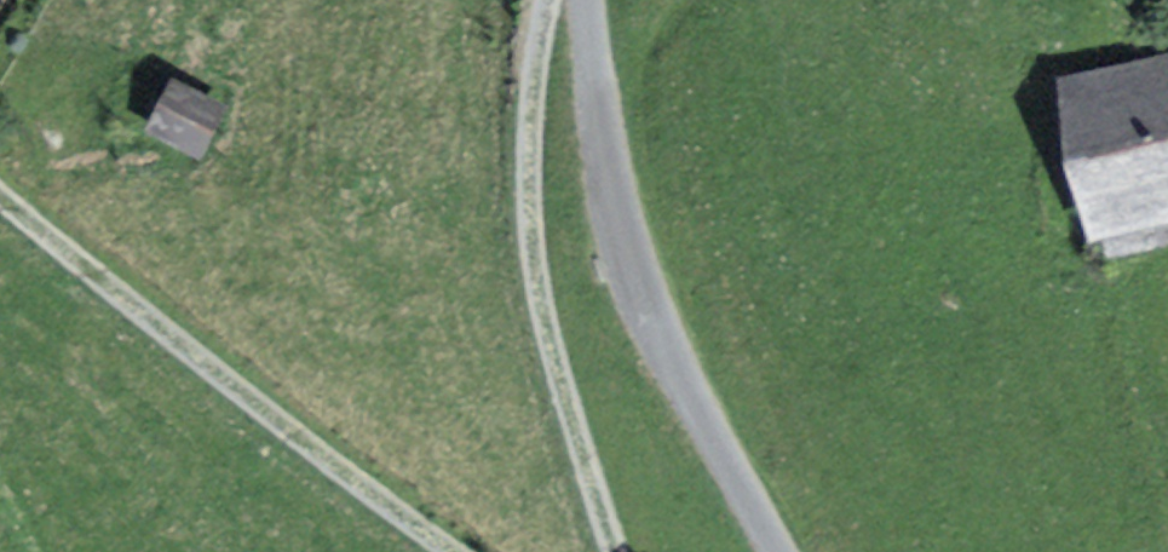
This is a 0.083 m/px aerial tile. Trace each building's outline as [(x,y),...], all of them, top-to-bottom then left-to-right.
[(1066,84),(1098,232),(1167,217),(1167,72),(1166,63),(1066,84)] [(219,109),(171,86),(152,125),(200,149),(219,109)]
